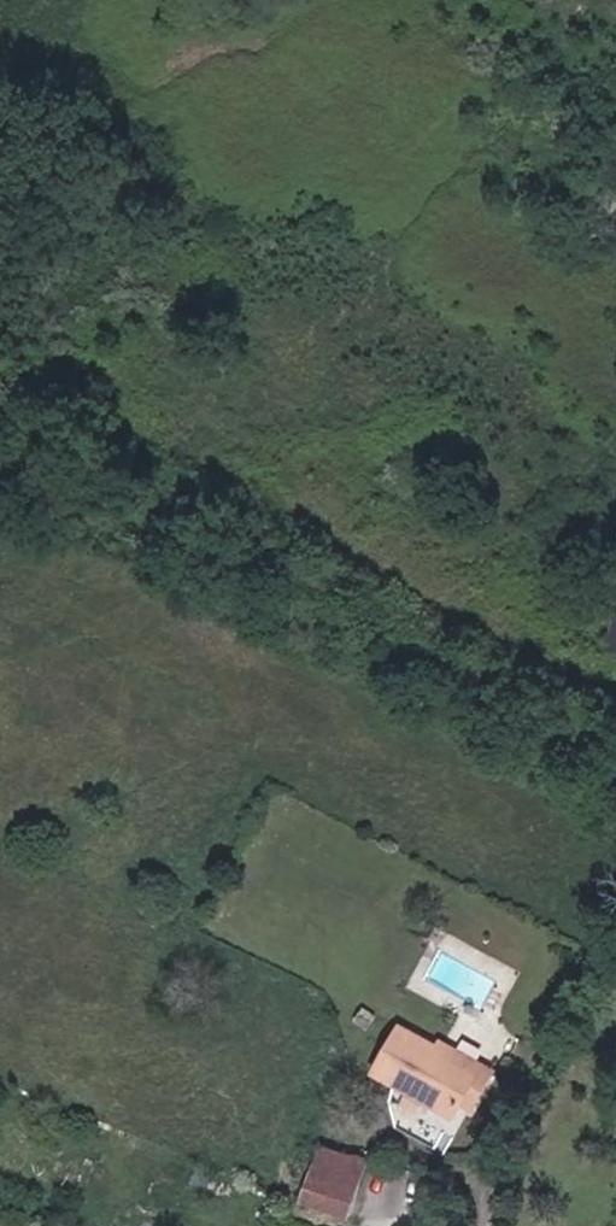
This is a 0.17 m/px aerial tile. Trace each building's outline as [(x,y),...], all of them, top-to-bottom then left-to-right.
[(401,1028),(374,1072),(452,1118),(460,1104),(475,1078),(436,1055),(438,1050),(401,1028)] [(442,1044),(438,1050),(436,1055),(475,1078),(460,1104),(470,1109),(491,1073),(442,1044)] [(308,1203),(346,1216),(350,1217),(368,1165),(322,1149),(304,1201),(308,1203)] [(308,1203),(301,1221),(316,1225),(343,1225),(346,1216),(308,1203)]
